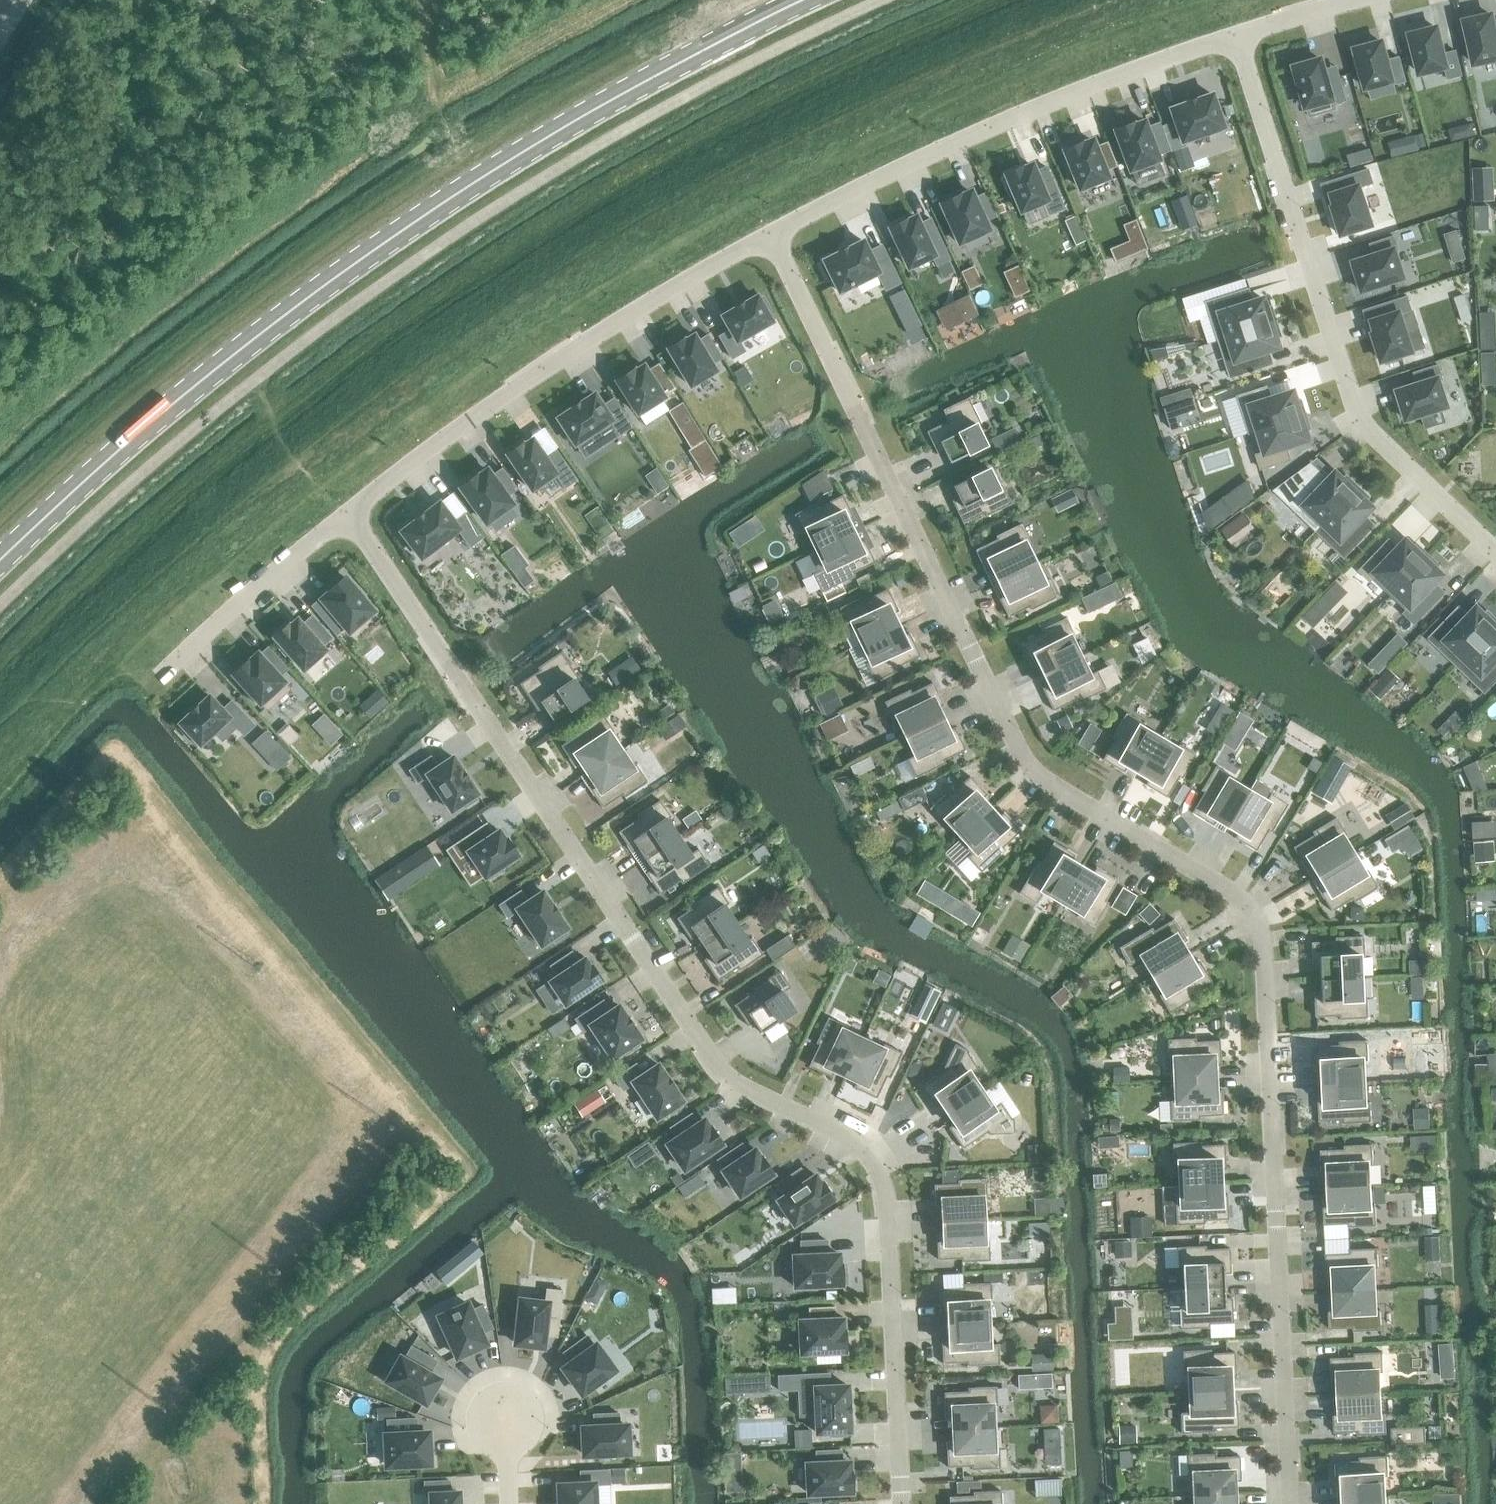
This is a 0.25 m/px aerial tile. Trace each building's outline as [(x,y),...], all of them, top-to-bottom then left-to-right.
[(1492,14),(1489,15),(1488,11),(1473,14),(1474,18),(1465,20),(1475,63),(1495,59),(1495,34),(1492,14)] [(1456,50),(1443,53),(1437,27),(1428,30),(1427,26),(1412,29),(1413,33),(1410,34),(1420,73),(1445,66),(1448,78),(1462,75),(1456,50)] [(1387,60),(1382,41),(1373,44),(1372,41),(1357,45),(1358,48),(1356,49),(1366,87),(1391,81),(1392,84),(1406,80),(1399,56),(1387,60)] [(1298,66),(1295,66),(1309,116),(1336,109),(1334,103),(1346,100),(1339,75),(1327,79),(1321,59),(1312,62),(1311,58),(1297,62),(1298,66)] [(1183,141),(1223,127),(1211,93),(1170,108),(1175,121),(1163,126),(1171,149),(1185,145),(1183,141)] [(1144,120),(1133,124),(1133,122),(1114,129),(1129,170),(1159,159),(1157,154),(1169,150),(1159,122),(1147,127),(1144,120)] [(1467,124),(1464,131),(1465,137),(1474,134),(1471,123),(1467,124)] [(1423,133),(1416,135),(1419,146),(1426,145),(1423,133)] [(1416,135),(1388,142),(1392,156),(1419,149),(1419,146),(1416,135)] [(1116,165),(1106,142),(1095,147),(1092,140),(1082,144),(1081,142),(1064,148),(1069,161),(1065,163),(1071,176),(1074,175),(1079,187),(1107,177),(1104,170),(1116,165)] [(1186,146),(1172,151),(1180,172),(1194,166),(1186,146)] [(1370,149),(1359,152),(1362,163),(1373,160),(1370,149)] [(1064,208),(1046,166),(1034,171),(1031,164),(1022,168),(1021,166),(1005,173),(1007,177),(1003,178),(1010,195),(1014,193),(1021,210),(1043,200),(1049,214),(1064,208)] [(1349,188),(1332,194),(1336,206),(1333,207),(1342,234),(1372,224),(1360,187),(1373,182),(1369,169),(1345,176),(1349,188)] [(1494,183),(1473,184),(1474,200),(1494,199),(1494,183)] [(988,229),(984,221),(995,215),(985,192),(973,198),(970,191),(960,196),(959,194),(941,202),(959,242),(988,229)] [(1188,206),(1184,195),(1172,200),(1176,211),(1188,206)] [(1488,205),(1475,206),(1475,217),(1488,216),(1488,205)] [(1074,216),(1065,221),(1070,233),(1080,229),(1074,216)] [(890,226),(908,266),(932,255),(936,265),(949,259),(930,218),(918,223),(915,217),(906,221),(905,219),(890,226)] [(1457,230),(1445,233),(1453,262),(1465,258),(1457,230)] [(1399,249),(1394,236),(1370,243),(1374,255),(1354,262),(1358,273),(1354,274),(1359,288),(1362,287),(1363,290),(1403,277),(1395,251),(1399,249)] [(868,251),(863,240),(823,260),(825,263),(821,265),(828,278),(831,276),(839,291),(877,272),(885,289),(900,282),(881,245),(868,251)] [(949,260),(937,266),(942,276),(954,271),(949,260)] [(973,265),(961,271),(970,289),(982,283),(973,265)] [(1017,265),(1004,272),(1015,296),(1028,289),(1017,265)] [(904,289),(888,296),(906,332),(921,324),(904,289)] [(1220,339),(1277,321),(1272,306),(1267,308),(1264,298),(1241,306),(1237,293),(1208,303),(1220,339)] [(968,294),(936,310),(945,329),(977,313),(968,294)] [(744,350),(738,340),(771,321),(766,311),(769,309),(762,296),(759,298),(757,295),(722,315),(730,329),(719,336),(732,358),(744,350)] [(1383,317),(1372,320),(1376,332),(1374,333),(1382,360),(1385,359),(1386,363),(1401,359),(1399,355),(1412,351),(1400,313),(1412,309),(1407,296),(1379,305),(1383,317)] [(1467,302),(1457,305),(1462,322),(1472,319),(1467,302)] [(1220,339),(1232,375),(1261,366),(1257,353),(1280,346),(1277,337),(1281,335),(1277,321),(1220,339)] [(693,335),(683,341),(682,339),(666,348),(675,362),(671,364),(679,376),(682,374),(689,386),(691,384),(714,371),(709,363),(720,356),(707,335),(696,341),(693,335)] [(1166,347),(1150,350),(1154,360),(1169,355),(1166,347)] [(1482,353),(1482,363),(1495,362),(1495,352),(1482,353)] [(663,395),(674,388),(658,364),(647,371),(644,365),(635,370),(634,368),(616,379),(638,413),(664,396),(663,395)] [(1407,416),(1407,418),(1447,405),(1439,379),(1443,378),(1438,364),(1414,372),(1418,384),(1398,390),(1402,401),(1398,403),(1403,417),(1407,416)] [(745,366),(734,372),(741,385),(752,379),(745,366)] [(1266,387),(1238,396),(1250,433),(1259,430),(1259,429),(1306,414),(1302,399),(1297,401),(1294,391),(1270,399),(1266,387)] [(1190,388),(1181,391),(1185,401),(1193,398),(1190,388)] [(613,398),(602,405),(594,393),(558,417),(560,420),(556,423),(564,435),(568,432),(575,443),(610,420),(619,434),(631,426),(613,398)] [(981,423),(968,397),(943,409),(948,420),(926,431),(937,453),(944,450),(950,462),(986,445),(976,425),(981,423)] [(1266,451),(1257,454),(1261,468),(1289,459),(1285,447),(1309,439),(1306,430),(1311,428),(1306,414),(1259,429),(1259,430),(1266,451)] [(1014,428),(991,439),(996,450),(1020,439),(1014,428)] [(1038,434),(1024,441),(1029,452),(1043,445),(1038,434)] [(532,489),(554,473),(564,487),(575,478),(555,449),(545,457),(532,438),(524,444),(522,442),(507,453),(532,489)] [(714,455),(698,465),(705,476),(721,466),(714,455)] [(460,486),(486,522),(511,503),(506,496),(516,488),(502,468),(491,475),(487,469),(478,476),(476,474),(460,486)] [(656,468),(645,475),(657,493),(667,485),(656,468)] [(989,468),(953,485),(958,497),(952,500),(963,523),(984,512),(986,515),(1011,503),(1002,485),(998,487),(989,468)] [(822,470),(802,484),(809,499),(831,488),(822,470)] [(1276,490),(1317,529),(1358,486),(1347,475),(1344,479),(1337,472),(1320,490),(1301,472),(1276,490)] [(1358,486),(1317,529),(1344,555),(1365,533),(1356,524),(1373,507),(1366,500),(1369,496),(1358,486)] [(1071,489),(1051,499),(1057,512),(1077,502),(1071,489)] [(807,530),(816,548),(852,531),(847,520),(853,517),(843,494),(821,505),(819,501),(794,514),(803,532),(807,530)] [(454,521),(439,502),(401,531),(403,534),(400,536),(409,548),(412,545),(421,557),(458,529),(470,545),(482,537),(464,513),(454,521)] [(596,507),(585,515),(601,539),(613,531),(596,507)] [(1235,519),(1221,529),(1233,544),(1247,534),(1235,519)] [(993,568),(998,580),(1034,562),(1025,543),(1030,541),(1021,523),(995,535),(997,539),(975,549),(986,572),(993,568)] [(816,548),(811,550),(821,569),(812,573),(821,592),(855,575),(853,572),(875,562),(864,539),(858,542),(852,531),(816,548)] [(1381,548),(1360,570),(1370,580),(1374,577),(1391,593),(1428,554),(1417,543),(1414,546),(1407,540),(1391,557),(1381,548)] [(1428,554),(1391,593),(1408,609),(1404,613),(1415,623),(1436,601),(1426,592),(1443,574),(1436,568),(1439,564),(1428,554)] [(1034,562),(998,580),(1003,591),(997,594),(1008,616),(1029,606),(1031,609),(1056,597),(1048,579),(1043,581),(1034,562)] [(525,568),(515,575),(524,587),(533,580),(525,568)] [(1099,575),(1097,582),(1100,587),(1112,582),(1106,571),(1099,575)] [(345,626),(349,630),(373,610),(344,576),(329,589),(331,591),(322,598),(327,604),(317,612),(336,634),(345,626)] [(852,624),(861,642),(897,625),(892,614),(899,611),(888,588),(866,598),(865,595),(839,607),(848,626),(852,624)] [(1323,595),(1303,617),(1314,627),(1334,605),(1323,595)] [(775,600),(762,606),(770,622),(783,616),(775,600)] [(825,606),(811,612),(817,625),(831,618),(825,606)] [(1458,664),(1495,624),(1495,618),(1488,611),(1485,614),(1478,607),(1461,625),(1451,616),(1430,638),(1458,664)] [(288,623),(274,636),(303,669),(325,650),(322,646),(331,637),(312,615),(302,624),(297,618),(290,625),(288,623)] [(1038,662),(1043,673),(1079,656),(1070,637),(1075,635),(1066,617),(1041,629),(1042,632),(1021,643),(1031,665),(1038,662)] [(1458,664),(1485,690),(1495,679),(1495,624),(1458,664)] [(897,625),(861,642),(870,661),(866,663),(874,681),(900,669),(898,666),(920,655),(909,633),(903,636),(897,625)] [(1398,633),(1384,649),(1394,658),(1408,642),(1398,633)] [(1147,637),(1133,644),(1142,663),(1156,656),(1147,637)] [(267,709),(290,688),(279,676),(288,667),(268,646),(259,655),(258,653),(249,661),(248,659),(233,673),(267,709)] [(520,683),(540,713),(546,710),(553,720),(586,698),(574,680),(578,678),(561,651),(538,667),(540,670),(520,683)] [(1079,656),(1043,673),(1049,684),(1042,688),(1053,710),(1075,700),(1076,703),(1106,689),(1097,670),(1088,675),(1079,656)] [(619,664),(607,672),(616,685),(627,677),(619,664)] [(897,717),(906,736),(942,719),(937,707),(943,704),(933,682),(911,692),(909,689),(884,701),(893,719),(897,717)] [(1376,682),(1370,689),(1380,698),(1386,691),(1376,682)] [(832,686),(816,694),(825,713),(842,705),(832,686)] [(378,689),(370,696),(380,707),(388,700),(378,689)] [(200,744),(228,718),(244,734),(254,725),(231,700),(222,709),(209,695),(180,722),(182,725),(179,728),(189,738),(192,736),(200,744)] [(1221,703),(1214,715),(1225,721),(1231,709),(1221,703)] [(669,705),(655,714),(660,721),(674,712),(669,705)] [(1456,711),(1447,720),(1458,731),(1467,722),(1456,711)] [(1127,766),(1138,772),(1159,737),(1141,727),(1143,723),(1126,712),(1111,737),(1114,738),(1102,759),(1124,772),(1127,766)] [(581,762),(588,772),(621,750),(610,733),(614,730),(602,713),(579,729),(581,732),(561,745),(575,766),(581,762)] [(1240,713),(1222,743),(1234,750),(1252,720),(1240,713)] [(840,714),(820,724),(825,734),(845,725),(840,714)] [(676,716),(660,727),(667,737),(683,726),(676,716)] [(942,719),(906,736),(915,755),(907,759),(915,777),(945,763),(943,759),(965,749),(954,727),(948,730),(942,719)] [(286,722),(276,732),(288,745),(298,735),(286,722)] [(265,731),(258,737),(267,746),(260,752),(276,770),(290,757),(265,731)] [(1084,734),(1078,743),(1088,750),(1094,740),(1084,734)] [(1159,737),(1138,772),(1149,778),(1145,784),(1166,797),(1179,776),(1182,778),(1196,754),(1179,744),(1176,748),(1159,737)] [(621,750),(588,772),(595,783),(589,787),(602,807),(623,794),(624,797),(648,782),(637,765),(633,767),(621,750)] [(451,810),(462,803),(464,806),(476,798),(474,795),(477,793),(453,756),(438,766),(430,756),(409,770),(417,782),(428,775),(451,810)] [(1332,756),(1322,774),(1341,785),(1351,767),(1332,756)] [(860,761),(852,765),(856,775),(865,771),(860,761)] [(1217,819),(1227,825),(1248,790),(1230,780),(1233,776),(1215,765),(1201,790),(1204,791),(1192,812),(1213,825),(1217,819)] [(946,820),(960,835),(990,808),(981,799),(987,794),(970,775),(952,792),(950,789),(929,808),(943,823),(946,820)] [(1248,790),(1227,825),(1238,831),(1234,837),(1256,850),(1268,830),(1271,831),(1288,803),(1271,793),(1266,801),(1248,790)] [(638,848),(645,859),(679,836),(667,819),(671,816),(660,800),(636,815),(638,818),(618,832),(632,852),(638,848)] [(731,802),(721,809),(726,817),(737,810),(731,802)] [(1405,803),(1385,815),(1393,829),(1413,817),(1405,803)] [(887,805),(876,811),(880,820),(892,815),(887,805)] [(990,808),(960,835),(962,837),(944,853),(970,881),(1005,849),(1003,847),(1020,830),(1003,812),(998,817),(990,808)] [(695,810),(682,820),(688,828),(701,819),(695,810)] [(1312,864),(1318,875),(1353,854),(1342,837),(1346,834),(1336,817),(1312,831),(1313,834),(1293,847),(1306,868),(1312,864)] [(1472,822),(1473,837),(1495,836),(1495,821),(1472,822)] [(499,830),(493,834),(486,823),(452,846),(460,858),(469,852),(485,877),(488,875),(490,878),(502,870),(499,867),(518,854),(507,838),(505,839),(499,830)] [(1407,825),(1395,833),(1402,846),(1415,838),(1407,825)] [(679,836),(645,859),(652,869),(646,873),(660,894),(680,880),(682,883),(709,865),(698,848),(690,854),(679,836)] [(1043,891),(1061,901),(1082,867),(1071,860),(1075,854),(1053,841),(1041,862),(1038,860),(1019,893),(1036,903),(1043,891)] [(1493,841),(1474,843),(1476,861),(1495,859),(1493,841)] [(426,846),(376,879),(389,898),(438,865),(426,846)] [(1353,854),(1318,875),(1325,886),(1318,889),(1331,911),(1352,898),(1354,901),(1378,887),(1367,870),(1363,872),(1353,854)] [(1082,867),(1061,901),(1079,912),(1076,916),(1094,926),(1108,902),(1105,900),(1117,880),(1096,867),(1092,873),(1082,867)] [(923,882),(917,892),(950,913),(956,903),(923,882)] [(696,935),(703,945),(736,923),(725,906),(729,903),(718,886),(694,902),(696,905),(676,918),(690,939),(696,935)] [(1122,888),(1112,906),(1124,913),(1135,895),(1122,888)] [(567,927),(543,891),(527,901),(520,891),(499,904),(507,916),(518,909),(541,945),(552,938),(554,941),(566,933),(563,930),(567,927)] [(1149,903),(1139,913),(1149,923),(1158,914),(1149,903)] [(1351,906),(1350,918),(1362,918),(1363,907),(1351,906)] [(1142,957),(1152,974),(1187,954),(1181,943),(1187,940),(1174,918),(1153,931),(1151,928),(1119,947),(1129,964),(1142,957)] [(736,923),(703,945),(709,955),(704,959),(718,980),(738,967),(740,970),(763,954),(752,937),(748,940),(736,923)] [(766,949),(773,960),(795,946),(787,935),(766,949)] [(1319,966),(1320,979),(1360,977),(1359,956),(1364,956),(1363,936),(1335,937),(1335,941),(1311,942),(1312,967),(1319,966)] [(1010,940),(1003,951),(1019,960),(1026,949),(1010,940)] [(571,951),(550,965),(558,976),(550,981),(565,1004),(602,979),(592,965),(590,966),(585,958),(579,962),(571,951)] [(1187,954),(1152,974),(1163,992),(1159,995),(1169,1012),(1194,998),(1192,995),(1212,982),(1199,961),(1193,965),(1187,954)] [(847,958),(842,969),(850,973),(855,962),(847,958)] [(1423,959),(1410,960),(1411,975),(1424,974),(1423,959)] [(779,970),(752,988),(754,991),(734,1004),(748,1025),(754,1021),(761,1032),(794,1010),(783,992),(791,987),(779,970)] [(1423,976),(1412,976),(1412,987),(1423,987),(1423,976)] [(1360,977),(1320,979),(1320,991),(1313,991),(1315,1016),(1338,1015),(1339,1019),(1367,1017),(1366,997),(1361,997),(1360,977)] [(925,984),(910,1015),(925,1022),(940,992),(925,984)] [(1063,986),(1051,996),(1059,1005),(1071,995),(1063,986)] [(603,1000),(575,1018),(583,1030),(590,1026),(612,1058),(624,1050),(626,1053),(638,1045),(636,1042),(641,1038),(619,1005),(610,1011),(603,1000)] [(834,1070),(845,1075),(863,1039),(844,1030),(846,1025),(828,1017),(816,1042),(819,1044),(809,1065),(831,1076),(834,1070)] [(564,1019),(549,1029),(554,1037),(570,1027),(564,1019)] [(1173,1059),(1174,1079),(1214,1078),(1214,1065),(1221,1065),(1219,1040),(1195,1041),(1195,1037),(1167,1039),(1168,1059),(1173,1059)] [(863,1039),(845,1075),(857,1080),(853,1087),(876,1097),(886,1076),(890,1077),(902,1052),(883,1043),(881,1048),(863,1039)] [(1324,1070),(1325,1083),(1365,1081),(1364,1060),(1369,1060),(1368,1040),(1340,1041),(1340,1045),(1316,1046),(1317,1071),(1324,1070)] [(941,1102),(948,1113),(981,1090),(970,1073),(978,1068),(967,1052),(968,1050),(955,1043),(944,1066),(945,1067),(946,1069),(921,1085),(935,1106),(941,1102)] [(1433,1058),(1421,1059),(1422,1076),(1434,1075),(1433,1058)] [(670,1114),(682,1106),(680,1102),(683,1100),(658,1064),(643,1074),(636,1063),(615,1077),(623,1089),(633,1082),(657,1118),(668,1110),(670,1114)] [(1489,1064),(1477,1064),(1477,1079),(1490,1079),(1489,1064)] [(1214,1078),(1174,1079),(1175,1100),(1170,1100),(1171,1121),(1199,1119),(1199,1116),(1223,1115),(1222,1090),(1215,1090),(1214,1078)] [(1365,1081),(1325,1083),(1325,1095),(1318,1095),(1319,1120),(1343,1119),(1344,1123),(1372,1121),(1371,1101),(1366,1101),(1365,1081)] [(597,1090),(586,1097),(594,1109),(605,1102),(597,1090)] [(981,1090),(948,1113),(955,1123),(949,1127),(963,1148),(988,1131),(989,1133),(989,1134),(1014,1133),(1014,1118),(1011,1118),(1001,1102),(993,1107),(981,1090)] [(1429,1108),(1414,1109),(1415,1128),(1429,1128),(1429,1108)] [(668,1144),(684,1168),(722,1143),(712,1127),(710,1128),(704,1120),(698,1124),(691,1113),(670,1127),(677,1138),(668,1144)] [(1118,1119),(1109,1119),(1110,1131),(1119,1131),(1118,1119)] [(1178,1163),(1179,1183),(1219,1181),(1218,1169),(1226,1169),(1224,1144),(1200,1145),(1200,1141),(1172,1143),(1173,1163),(1178,1163)] [(724,1170),(740,1195),(773,1173),(762,1157),(760,1158),(755,1150),(749,1154),(742,1143),(717,1159),(724,1170)] [(1329,1174),(1330,1187),(1370,1185),(1369,1164),(1374,1164),(1373,1144),(1345,1145),(1345,1148),(1321,1150),(1322,1175),(1329,1174)] [(1041,1145),(1027,1146),(1028,1161),(1042,1161),(1041,1145)] [(800,1168),(776,1184),(783,1196),(777,1200),(794,1224),(834,1197),(823,1181),(821,1183),(815,1174),(808,1179),(800,1168)] [(1047,1169),(1033,1169),(1033,1180),(1047,1180),(1047,1169)] [(942,1209),(943,1221),(983,1219),(982,1198),(987,1198),(986,1178),(958,1179),(958,1183),(934,1184),(935,1209),(942,1209)] [(688,1181),(679,1187),(685,1196),(694,1190),(688,1181)] [(1219,1181),(1179,1183),(1180,1204),(1175,1204),(1176,1224),(1204,1223),(1204,1220),(1228,1218),(1227,1193),(1220,1194),(1219,1181)] [(1370,1185),(1330,1187),(1330,1199),(1323,1199),(1324,1224),(1348,1223),(1348,1227),(1377,1225),(1376,1205),(1371,1205),(1370,1185)] [(1062,1197),(1034,1198),(1034,1214),(1062,1213),(1062,1197)] [(983,1219),(943,1221),(943,1233),(936,1234),(937,1259),(961,1258),(962,1261),(990,1260),(989,1240),(984,1240),(983,1219)] [(1048,1221),(1028,1222),(1029,1234),(1049,1234),(1048,1221)] [(1150,1221),(1131,1222),(1131,1235),(1150,1234),(1150,1221)] [(1439,1237),(1425,1237),(1425,1248),(1439,1248),(1439,1237)] [(473,1240),(435,1271),(445,1283),(483,1253),(473,1240)] [(826,1240),(801,1241),(801,1255),(793,1255),(795,1286),(843,1284),(842,1264),(839,1264),(839,1253),(827,1254),(826,1240)] [(1129,1242),(1115,1242),(1115,1253),(1130,1253),(1129,1242)] [(1183,1267),(1184,1287),(1224,1285),(1223,1273),(1231,1273),(1229,1248),(1205,1249),(1205,1245),(1177,1247),(1178,1267),(1183,1267)] [(1334,1278),(1335,1290),(1375,1289),(1374,1268),(1379,1268),(1378,1247),(1350,1249),(1350,1252),(1326,1253),(1327,1278),(1334,1278)] [(1001,1270),(984,1271),(984,1282),(991,1282),(1001,1282),(1001,1270)] [(596,1277),(592,1286),(597,1288),(605,1287),(607,1282),(596,1277)] [(947,1313),(948,1325),(988,1323),(987,1303),(992,1302),(991,1282),(984,1282),(963,1283),(963,1287),(939,1288),(940,1313),(947,1313)] [(1224,1285),(1184,1287),(1185,1308),(1180,1308),(1181,1328),(1209,1327),(1209,1324),(1233,1322),(1232,1297),(1225,1298),(1224,1285)] [(520,1299),(515,1343),(518,1343),(518,1344),(520,1345),(520,1343),(529,1344),(529,1346),(531,1346),(531,1345),(534,1345),(542,1346),(543,1340),(544,1334),(556,1336),(562,1290),(547,1288),(545,1302),(520,1299)] [(1375,1289),(1335,1290),(1335,1303),(1328,1303),(1329,1328),(1353,1327),(1353,1330),(1382,1329),(1381,1309),(1376,1309),(1375,1289)] [(485,1343),(481,1333),(493,1328),(482,1305),(471,1310),(467,1303),(439,1316),(447,1334),(443,1335),(450,1350),(454,1348),(457,1356),(460,1355),(461,1356),(462,1355),(462,1354),(471,1349),(472,1351),(474,1350),(473,1349),(485,1343)] [(810,1320),(800,1321),(802,1352),(846,1350),(845,1330),(842,1330),(842,1319),(835,1319),(834,1306),(809,1308),(810,1320)] [(1439,1322),(1426,1322),(1426,1332),(1439,1331),(1439,1322)] [(988,1323),(948,1325),(949,1337),(941,1338),(942,1363),(966,1362),(967,1365),(1000,1364),(999,1344),(989,1344),(988,1323)] [(586,1335),(563,1352),(570,1362),(565,1366),(563,1368),(568,1375),(571,1379),(570,1379),(571,1381),(572,1380),(579,1389),(578,1389),(579,1391),(580,1390),(582,1393),(614,1369),(596,1344),(594,1345),(586,1335)] [(437,1360),(411,1346),(404,1359),(401,1357),(387,1380),(425,1402),(427,1400),(428,1401),(429,1399),(428,1399),(432,1390),(433,1391),(434,1390),(433,1389),(439,1379),(429,1373),(437,1360)] [(1188,1370),(1189,1391),(1229,1389),(1228,1377),(1236,1377),(1235,1352),(1210,1353),(1210,1349),(1182,1351),(1183,1371),(1188,1370)] [(1339,1382),(1340,1394),(1379,1392),(1378,1372),(1383,1371),(1382,1351),(1354,1353),(1354,1356),(1331,1357),(1332,1382),(1339,1382)] [(1051,1355),(1036,1355),(1036,1370),(1052,1370),(1051,1355)] [(846,1431),(850,1431),(847,1385),(829,1386),(828,1373),(778,1375),(779,1390),(814,1388),(817,1432),(831,1432),(831,1435),(846,1435),(846,1431)] [(1051,1374),(1018,1375),(1018,1388),(1051,1387),(1051,1374)] [(769,1376),(725,1378),(726,1393),(769,1390),(769,1376)] [(952,1416),(953,1429),(993,1427),(992,1406),(997,1406),(996,1386),(968,1387),(968,1391),(944,1392),(945,1417),(952,1416)] [(1229,1389),(1189,1391),(1190,1412),(1180,1412),(1181,1432),(1214,1431),(1214,1427),(1238,1426),(1237,1401),(1230,1402),(1229,1389)] [(1379,1392),(1340,1394),(1340,1407),(1333,1407),(1334,1432),(1358,1431),(1358,1434),(1386,1433),(1385,1413),(1381,1413),(1379,1392)] [(1046,1405),(1040,1411),(1041,1422),(1057,1422),(1057,1405),(1046,1405)] [(394,1406),(377,1406),(377,1418),(395,1418),(394,1406)] [(583,1439),(582,1439),(582,1441),(583,1441),(584,1450),(582,1450),(583,1452),(584,1452),(584,1454),(628,1452),(627,1425),(619,1425),(618,1412),(593,1414),(594,1427),(588,1427),(583,1427),(583,1436),(583,1439)] [(388,1434),(385,1434),(387,1465),(430,1463),(429,1460),(431,1460),(431,1458),(429,1458),(429,1447),(430,1447),(430,1446),(429,1446),(428,1441),(428,1432),(423,1432),(417,1432),(416,1418),(387,1419),(388,1434)] [(1135,1426),(1119,1426),(1119,1443),(1135,1442),(1135,1426)] [(1425,1426),(1391,1427),(1392,1443),(1382,1443),(1382,1444),(1426,1442),(1425,1426)] [(993,1427),(953,1429),(953,1441),(946,1441),(947,1466),(971,1465),(971,1469),(1000,1467),(999,1447),(994,1447),(993,1427)] [(1058,1428),(1043,1429),(1043,1442),(1059,1442),(1058,1428)] [(811,1430),(794,1430),(795,1447),(812,1447),(811,1430)] [(816,1451),(816,1463),(807,1464),(809,1493),(852,1491),(852,1472),(849,1472),(849,1462),(842,1462),(841,1449),(816,1451)] [(1131,1451),(1119,1451),(1120,1467),(1132,1466),(1131,1451)] [(740,1453),(724,1453),(724,1465),(740,1465),(740,1453)] [(1193,1474),(1194,1495),(1234,1493),(1233,1481),(1240,1480),(1239,1455),(1215,1456),(1215,1453),(1187,1454),(1188,1474),(1193,1474)] [(1344,1486),(1345,1498),(1385,1496),(1385,1495),(1384,1475),(1389,1475),(1388,1455),(1359,1456),(1360,1460),(1336,1461),(1337,1486),(1344,1486)] [(580,1471),(581,1483),(559,1484),(560,1503),(595,1503),(594,1484),(610,1483),(609,1469),(580,1471)] [(1059,1479),(1035,1480),(1036,1496),(1060,1495),(1059,1479)] [(447,1480),(422,1481),(423,1496),(431,1495),(431,1503),(459,1503),(458,1492),(448,1493),(447,1480)] [(979,1481),(957,1482),(957,1492),(968,1492),(968,1487),(980,1487),(979,1481)] [(1001,1490),(973,1492),(973,1495),(949,1496),(949,1503),(1002,1503),(1001,1490)] [(1194,1495),(1194,1503),(1234,1503),(1234,1493),(1194,1495)] [(1345,1498),(1345,1503),(1390,1503),(1389,1495),(1385,1495),(1385,1496),(1345,1498)]
